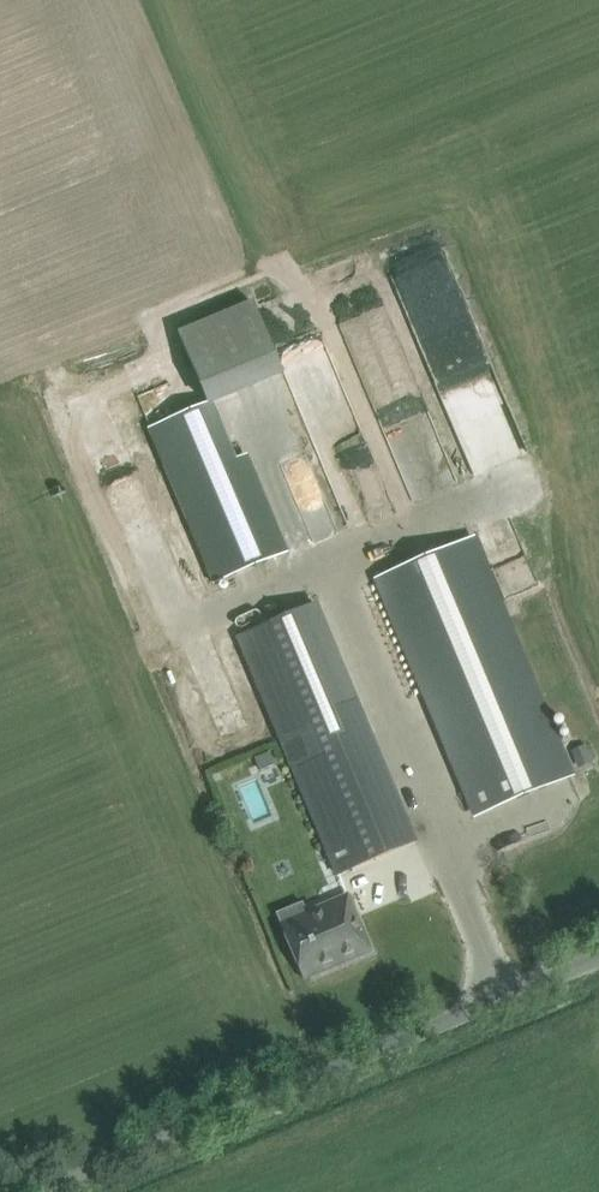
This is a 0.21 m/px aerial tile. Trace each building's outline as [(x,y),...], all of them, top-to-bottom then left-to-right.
[(474,338),(445,250),(391,268),(421,356),(474,338)] [(340,321),(349,349),(394,334),(386,307),(340,321)] [(309,414),(347,397),(319,334),(281,351),(309,414)] [(236,458),(215,406),(213,402),(207,405),(151,428),(215,584),(278,559),(289,554),(247,453),(236,458)] [(571,776),(561,754),(472,540),(378,579),(477,816),(571,776)] [(415,842),(406,819),(316,605),(238,638),(337,874),(415,842)] [(580,771),(595,765),(586,745),(572,751),(580,771)] [(260,771),(275,765),(270,753),(255,759),(260,771)] [(333,967),(371,952),(348,896),(326,905),(307,913),(310,921),(284,932),(293,953),(303,976),(332,963),(333,967)]
